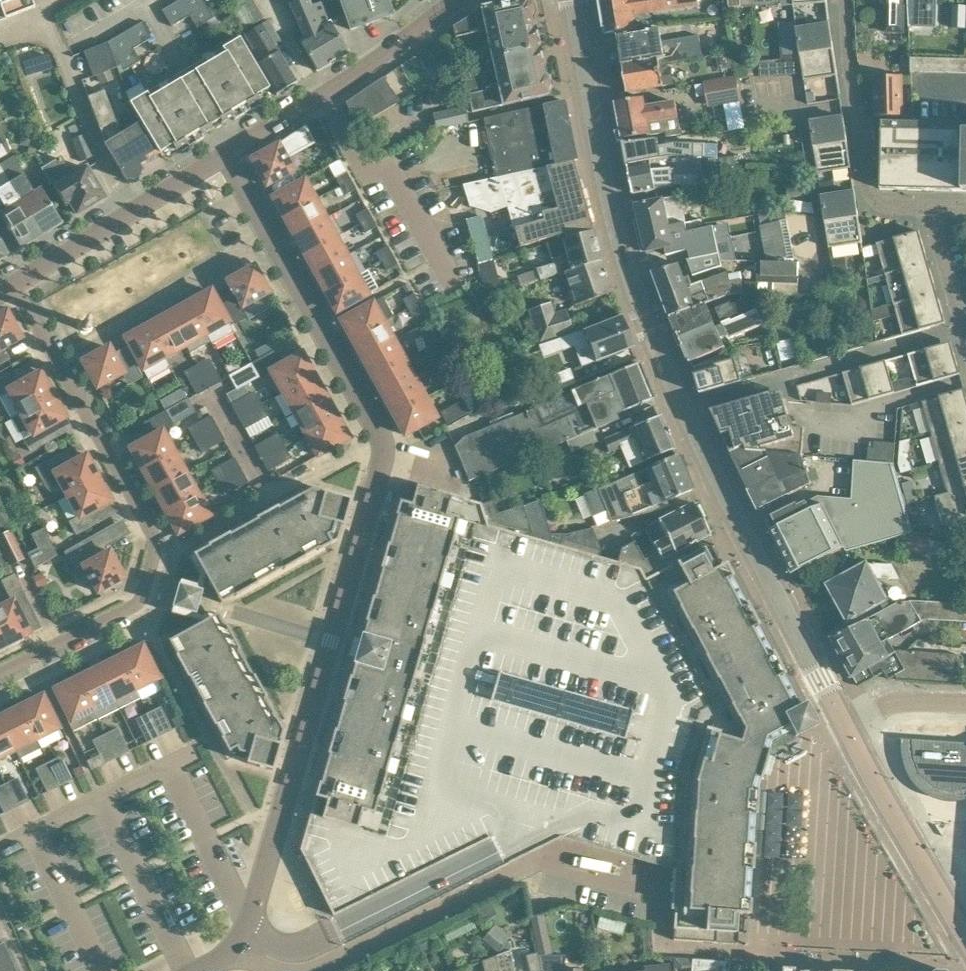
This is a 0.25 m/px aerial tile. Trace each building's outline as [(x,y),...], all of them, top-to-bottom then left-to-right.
[(5,19),(35,7),(32,0),(0,0),(0,6),(5,19)] [(172,26),(190,16),(197,27),(213,18),(202,0),(180,0),(163,10),(172,26)] [(242,31),(263,18),(252,0),(230,0),(242,31)] [(314,15),(308,0),(300,0),(291,4),(304,39),(299,42),(317,71),(348,53),(330,23),(319,29),(314,15)] [(350,30),(391,15),(386,0),(339,0),(350,30)] [(492,56),(537,46),(527,0),(520,0),(481,9),(453,27),(455,37),(486,31),(492,56)] [(605,34),(637,29),(634,15),(699,6),(698,0),(599,0),(605,34)] [(755,0),(728,0),(729,9),(756,7),(755,0)] [(881,1),(887,1),(886,33),(904,34),(905,0),(881,0),(881,1)] [(927,27),(928,0),(909,0),(909,5),(909,26),(927,27)] [(258,64),(276,96),(297,83),(275,46),(280,43),(274,32),(275,32),(268,20),(246,34),(262,61),(258,64)] [(109,42),(106,43),(116,68),(120,65),(123,71),(139,61),(132,50),(150,40),(141,24),(109,42)] [(837,76),(830,24),(803,28),(797,29),(804,81),(837,76)] [(618,37),(622,63),(662,57),(662,63),(665,63),(666,63),(702,56),(699,36),(662,42),(660,30),(618,37)] [(225,54),(151,99),(151,100),(148,95),(131,104),(149,136),(159,154),(168,148),(166,146),(173,142),(177,149),(186,144),(185,141),(199,133),(200,136),(212,129),(212,128),(210,129),(209,127),(223,119),(224,120),(222,121),(223,122),(233,117),(231,114),(245,105),(247,108),(256,103),(251,95),(258,91),(260,94),(268,89),(239,40),(222,50),(225,54)] [(102,45),(84,52),(93,77),(112,70),(116,68),(106,43),(102,45)] [(537,46),(492,56),(495,70),(479,74),(463,77),(471,113),(548,96),(537,46)] [(732,54),(716,56),(719,71),(734,69),(732,54)] [(662,57),(622,63),(627,93),(663,87),(663,86),(674,84),(671,67),(666,67),(666,63),(665,63),(662,63),(662,57)] [(965,74),(965,59),(910,57),(910,72),(965,74)] [(753,61),(734,63),(736,79),(755,76),(753,61)] [(903,77),(893,77),(874,77),(876,117),(904,117),(903,77)] [(383,78),(345,103),(358,126),(400,102),(383,78)] [(709,83),(713,107),(739,103),(736,79),(709,83)] [(157,154),(147,137),(140,125),(122,136),(105,91),(88,97),(105,145),(126,181),(128,180),(133,181),(139,177),(140,172),(142,171),(139,166),(144,163),(148,164),(155,160),(156,155),(157,154)] [(814,92),(806,93),(808,103),(815,102),(814,92)] [(616,103),(623,140),(649,135),(650,137),(671,133),(669,120),(679,118),(676,100),(645,106),(643,98),(616,103)] [(496,178),(573,162),(576,161),(564,101),(524,109),(484,118),(496,178)] [(433,115),(436,129),(467,121),(464,107),(433,115)] [(851,168),(844,117),(811,122),(818,173),(851,168)] [(317,120),(305,127),(314,143),(318,150),(330,143),(317,120)] [(257,157),(251,160),(255,166),(256,167),(265,184),(266,186),(292,172),(285,159),(314,143),(305,127),(278,145),(257,157)] [(882,130),(881,189),(965,191),(965,132),(882,130)] [(92,157),(84,135),(72,140),(80,162),(92,157)] [(624,143),(628,165),(668,158),(705,157),(705,159),(715,158),(720,158),(719,143),(674,143),(659,146),(658,140),(631,142),(624,143)] [(0,163),(0,169),(41,236),(61,223),(41,189),(33,193),(23,175),(24,175),(13,156),(0,163)] [(668,158),(628,165),(633,195),(656,190),(656,188),(674,187),(672,176),(717,175),(716,167),(734,167),(733,158),(720,158),(715,158),(705,159),(705,157),(668,158)] [(69,202),(77,215),(104,198),(86,168),(75,175),(69,166),(66,169),(60,159),(43,169),(64,205),(69,202)] [(490,213),(508,206),(579,181),(573,162),(496,178),(462,185),(469,207),(470,207),(470,205),(486,200),(490,213)] [(0,169),(0,199),(6,209),(0,213),(0,215),(20,249),(41,236),(0,169)] [(335,178),(340,187),(351,181),(346,172),(335,178)] [(277,206),(283,217),(315,200),(304,180),(272,198),(273,199),(274,199),(278,205),(277,206)] [(351,181),(340,187),(345,196),(356,190),(351,181)] [(564,235),(565,239),(593,230),(579,181),(508,206),(522,247),(564,235)] [(833,183),(820,185),(822,197),(835,195),(833,183)] [(805,184),(790,186),(792,197),(807,195),(805,184)] [(863,243),(855,194),(855,192),(835,195),(822,197),(830,248),(863,243)] [(680,195),(636,206),(647,253),(665,249),(667,256),(689,250),(692,261),(717,253),(720,263),(737,264),(730,235),(717,239),(714,226),(704,228),(701,219),(686,223),(680,195)] [(291,228),(295,236),(325,219),(315,200),(283,217),(290,229),(291,228)] [(791,202),(791,212),(815,215),(813,204),(791,202)] [(356,215),(361,224),(372,218),(367,209),(356,215)] [(325,219),(295,236),(299,243),(298,244),(304,255),(336,238),(344,233),(333,214),(325,219)] [(465,220),(478,265),(493,260),(480,216),(465,220)] [(372,218),(361,224),(366,233),(377,227),(372,218)] [(771,225),(762,226),(769,264),(796,265),(794,256),(788,224),(787,221),(771,225)] [(566,273),(566,274),(601,261),(592,233),(593,232),(593,230),(565,239),(569,254),(551,261),(552,264),(536,269),(536,270),(525,273),(528,282),(566,273)] [(877,244),(886,275),(921,265),(921,263),(928,261),(920,232),(877,244)] [(312,266),(316,273),(346,257),(336,238),(304,255),(311,266),(312,266)] [(9,255),(0,240),(0,261),(9,255)] [(376,253),(381,262),(392,256),(387,246),(376,253)] [(722,267),(720,263),(717,253),(692,261),(687,263),(692,277),(722,267)] [(392,256),(381,262),(386,271),(397,264),(392,256)] [(319,282),(325,293),(357,275),(346,257),(316,273),(320,281),(319,282)] [(601,261),(566,274),(577,305),(612,293),(601,261)] [(886,275),(894,305),(930,295),(929,293),(936,291),(928,261),(921,263),(921,265),(886,275)] [(758,264),(757,286),(799,287),(799,278),(801,278),(802,265),(800,265),(796,265),(769,264),(758,264)] [(673,267),(654,274),(670,317),(695,309),(708,305),(731,297),(732,296),(747,296),(741,282),(736,283),(733,277),(728,278),(727,276),(687,290),(688,290),(677,265),(673,267)] [(268,293),(257,273),(254,267),(227,281),(233,291),(218,298),(233,325),(247,317),(242,307),(268,293)] [(357,275),(325,293),(331,304),(332,304),(336,310),(335,311),(336,312),(378,289),(367,270),(357,275)] [(877,277),(868,280),(868,285),(878,283),(877,277)] [(211,291),(189,303),(210,341),(212,345),(234,333),(211,291)] [(930,295),(894,305),(903,336),(946,324),(943,313),(936,291),(929,293),(930,295)] [(403,300),(408,309),(419,303),(414,294),(403,300)] [(345,329),(351,340),(383,323),(382,322),(393,316),(383,297),(341,321),(342,321),(346,328),(345,329)] [(189,303),(168,314),(185,346),(189,353),(210,341),(189,303)] [(419,303),(408,309),(413,318),(424,312),(419,303)] [(670,317),(680,340),(716,325),(717,327),(733,320),(734,322),(749,315),(759,316),(758,314),(756,306),(748,310),(745,303),(733,307),(733,305),(711,314),(708,305),(695,309),(670,317)] [(566,313),(554,317),(550,304),(528,311),(538,343),(572,332),(566,313)] [(0,316),(0,364),(9,359),(3,348),(21,338),(6,312),(0,316)] [(168,314),(147,326),(164,358),(185,346),(168,314)] [(716,325),(680,340),(690,363),(725,348),(722,339),(729,338),(730,340),(763,326),(759,316),(749,315),(734,322),(733,320),(717,327),(716,325)] [(633,347),(621,317),(583,332),(583,330),(558,339),(563,352),(587,342),(595,362),(633,347)] [(359,351),(363,359),(393,342),(383,323),(351,340),(358,351),(359,351)] [(164,358),(147,326),(125,338),(149,380),(170,368),(164,358)] [(833,347),(857,349),(859,330),(834,327),(833,347)] [(440,353),(434,334),(422,337),(428,357),(440,353)] [(366,367),(372,378),(404,360),(393,342),(363,359),(367,366),(366,367)] [(909,355),(918,387),(960,375),(951,343),(909,355)] [(268,344),(255,352),(259,360),(273,352),(268,344)] [(85,368),(86,369),(97,388),(123,374),(125,378),(139,370),(126,347),(112,354),(111,353),(108,347),(89,358),(88,359),(82,362),(85,368)] [(270,371),(280,365),(273,352),(259,360),(251,364),(258,377),(270,371)] [(270,371),(282,393),(314,375),(302,354),(280,365),(270,371)] [(735,359),(694,371),(695,375),(700,393),(700,394),(742,382),(735,359)] [(208,360),(197,366),(209,388),(220,382),(208,360)] [(380,389),(384,396),(414,379),(404,360),(372,378),(379,389),(380,389)] [(886,361),(879,364),(844,374),(853,406),(895,393),(892,383),(886,361)] [(237,389),(258,377),(251,364),(230,376),(237,389)] [(615,415),(653,399),(654,399),(639,364),(570,392),(571,394),(464,438),(454,446),(468,481),(591,431),(617,420),(615,415)] [(209,388),(197,366),(185,373),(197,395),(209,388)] [(569,369),(549,378),(555,392),(575,384),(569,369)] [(21,413),(56,393),(47,378),(46,378),(47,380),(45,381),(40,373),(22,383),(16,371),(0,380),(0,395),(8,390),(21,413)] [(454,381),(450,372),(438,378),(443,387),(454,381)] [(282,393),(294,414),(325,396),(314,375),(282,393)] [(387,404),(393,416),(425,398),(414,379),(384,396),(388,404),(387,404)] [(910,389),(907,379),(892,383),(895,393),(910,389)] [(931,433),(965,423),(965,421),(965,395),(965,390),(922,402),(924,408),(931,433)] [(818,391),(817,403),(832,404),(833,393),(818,391)] [(56,393),(21,413),(12,418),(30,452),(53,439),(47,428),(65,418),(60,410),(63,408),(63,409),(65,409),(56,393)] [(232,405),(239,417),(260,405),(254,393),(232,405)] [(294,414),(305,435),(337,417),(325,396),(294,414)] [(425,398),(393,416),(400,427),(401,427),(404,433),(403,434),(404,435),(436,418),(425,398)] [(722,412),(714,414),(725,438),(724,438),(731,453),(732,453),(745,447),(747,453),(767,453),(766,453),(802,456),(804,428),(794,427),(791,418),(790,418),(784,400),(784,399),(763,398),(721,410),(722,412)] [(187,400),(166,412),(173,424),(194,412),(187,400)] [(469,413),(463,402),(463,401),(441,413),(448,424),(469,413)] [(924,408),(922,402),(910,405),(912,412),(924,408)] [(260,405),(239,417),(245,429),(267,416),(260,405)] [(144,424),(152,437),(162,431),(161,431),(173,424),(166,412),(144,424)] [(660,416),(642,423),(629,429),(603,440),(609,453),(620,448),(628,468),(674,449),(660,416)] [(189,429),(195,441),(217,429),(211,417),(189,429)] [(337,417),(305,435),(317,456),(349,439),(337,417)] [(940,463),(965,455),(965,423),(931,433),(940,463)] [(217,429),(195,441),(202,452),(224,440),(217,429)] [(130,449),(142,470),(174,453),(162,431),(152,437),(130,449)] [(566,442),(571,453),(596,443),(591,431),(566,442)] [(255,447),(262,460),(284,447),(277,435),(255,447)] [(894,464),(896,445),(875,443),(874,450),(869,449),(868,462),(894,464)] [(284,447),(262,460),(268,471),(290,458),(284,447)] [(731,453),(750,492),(779,478),(781,483),(807,471),(802,456),(766,453),(767,453),(747,453),(745,447),(732,453),(731,453)] [(142,470),(154,491),(185,474),(174,453),(142,470)] [(64,490),(67,496),(102,476),(93,461),(92,461),(93,463),(91,464),(86,456),(68,466),(62,454),(36,469),(47,488),(49,492),(51,491),(55,493),(60,492),(64,490)] [(948,493),(965,488),(965,455),(940,463),(948,493)] [(692,490),(677,456),(597,490),(611,522),(642,515),(656,511),(666,507),(664,502),(692,490)] [(212,471),(219,483),(241,471),(234,459),(212,471)] [(911,460),(900,463),(902,474),(914,471),(911,460)] [(770,531),(777,545),(792,575),(845,548),(847,552),(914,533),(906,505),(903,494),(894,464),(868,462),(855,461),(852,500),(820,497),(819,497),(799,507),(798,504),(773,517),(778,527),(770,531)] [(241,471),(219,483),(225,494),(247,482),(241,471)] [(811,485),(807,471),(781,483),(779,478),(750,492),(759,510),(788,496),(811,485)] [(154,491),(166,512),(197,495),(185,474),(154,491)] [(102,476),(67,496),(79,517),(69,522),(76,535),(99,522),(93,511),(111,501),(106,493),(109,491),(109,493),(111,492),(102,476)] [(487,527),(480,505),(417,487),(410,485),(405,504),(402,503),(401,502),(400,502),(399,504),(396,513),(396,515),(398,515),(389,545),(387,545),(387,547),(381,566),(381,568),(382,569),(374,598),(372,598),(372,600),(366,619),(366,621),(367,622),(363,636),(362,635),(362,636),(362,635),(361,638),(358,650),(354,661),(354,663),(354,664),(355,664),(351,678),(350,678),(349,679),(343,699),(343,701),(345,701),(336,731),(334,731),(334,732),(328,752),(328,754),(330,754),(321,784),(319,784),(319,785),(316,795),(316,797),(317,797),(318,797),(321,798),(316,816),(312,815),(312,814),(311,813),(300,850),(333,916),(346,942),(344,943),(345,945),(560,838),(597,820),(675,842),(674,870),(671,909),(675,910),(673,940),(737,944),(738,933),(743,933),(744,914),(746,914),(747,914),(748,914),(748,913),(749,903),(749,901),(748,901),(749,870),(751,870),(751,868),(753,848),(753,846),(751,846),(753,815),(755,815),(755,813),(756,792),(756,791),(755,791),(759,779),(760,779),(760,777),(765,762),(767,753),(768,751),(767,751),(770,741),(791,730),(794,735),(795,737),(797,736),(815,727),(817,726),(816,723),(806,706),(805,704),(803,705),(798,707),(781,675),(783,674),(782,673),(772,655),(771,653),(770,654),(755,626),(757,626),(756,624),(747,606),(746,604),(744,605),(730,578),(731,577),(730,575),(726,566),(725,565),(723,566),(722,566),(721,567),(710,546),(708,547),(705,549),(692,556),(688,547),(687,548),(687,547),(661,560),(657,553),(644,560),(634,542),(621,549),(617,564),(598,558),(559,547),(534,540),(487,527)] [(948,493),(935,496),(944,528),(965,521),(965,488),(948,493)] [(313,543),(317,549),(318,551),(331,543),(331,542),(330,543),(326,536),(331,534),(334,523),(342,525),(350,500),(324,493),(324,494),(311,490),(300,496),(301,497),(303,496),(306,501),(282,515),(281,514),(259,526),(260,527),(233,542),(233,540),(211,552),(212,554),(198,561),(221,603),(235,595),(235,596),(257,584),(253,576),(265,569),(266,571),(268,570),(267,569),(279,562),(283,570),(305,558),(301,550),(313,543)] [(916,491),(903,494),(906,505),(919,501),(916,491)] [(197,495),(166,512),(178,534),(209,516),(197,495)] [(494,500),(480,505),(487,527),(534,540),(523,505),(498,513),(494,500)] [(539,500),(523,505),(534,540),(559,547),(598,558),(600,550),(592,528),(563,535),(550,535),(539,500)] [(644,529),(657,553),(661,560),(687,547),(709,535),(701,518),(704,517),(699,506),(695,507),(693,504),(644,529)] [(57,556),(44,529),(31,535),(38,549),(28,554),(35,568),(57,556)] [(3,552),(4,553),(10,565),(24,559),(9,530),(0,535),(0,546),(3,552)] [(112,544),(104,531),(65,552),(76,572),(84,568),(98,593),(124,578),(109,552),(108,553),(105,547),(112,544)] [(908,537),(905,552),(928,556),(928,555),(945,558),(947,546),(931,543),(931,541),(908,537)] [(0,554),(0,565),(5,575),(13,571),(10,565),(4,553),(3,552),(0,554)] [(869,563),(847,577),(830,586),(849,621),(866,611),(886,600),(876,583),(877,582),(876,579),(899,579),(892,564),(869,563)] [(0,608),(0,633),(8,649),(24,641),(23,639),(22,640),(21,638),(29,633),(20,615),(32,610),(14,574),(1,580),(12,602),(0,608)] [(179,586),(173,608),(194,614),(201,592),(179,586)] [(896,603),(869,619),(883,644),(890,641),(889,639),(922,621),(911,601),(896,603)] [(911,601),(922,621),(929,619),(965,622),(965,604),(911,601)] [(229,734),(221,739),(229,752),(230,752),(229,750),(236,747),(238,752),(249,755),(247,763),(272,771),(279,745),(278,745),(282,731),(276,721),(275,721),(276,724),(271,727),(257,703),(258,702),(246,680),(245,681),(230,654),(232,654),(219,632),(218,632),(211,619),(169,642),(177,655),(176,656),(188,678),(196,673),(203,686),(201,687),(202,688),(203,687),(210,700),(202,704),(215,726),(222,722),(229,734)] [(883,644),(869,619),(850,630),(833,639),(859,686),(885,672),(889,680),(894,677),(889,667),(903,659),(898,650),(896,652),(890,641),(883,644)] [(128,651),(119,655),(136,690),(158,678),(142,646),(129,653),(128,651)] [(898,649),(898,650),(903,659),(889,667),(894,677),(896,676),(898,681),(940,684),(942,653),(898,649)] [(961,655),(942,653),(940,684),(958,685),(961,655)] [(111,662),(98,668),(119,709),(140,698),(136,690),(119,655),(110,660),(111,662)] [(85,672),(76,677),(97,719),(119,709),(98,668),(86,674),(85,672)] [(97,719),(76,677),(67,681),(68,683),(55,690),(70,721),(68,722),(72,732),(97,719)] [(28,701),(20,705),(41,749),(63,738),(42,696),(29,703),(28,701)] [(0,717),(0,721),(15,750),(19,760),(41,749),(20,705),(10,710),(11,712),(0,717)] [(160,708),(148,714),(160,736),(171,730),(160,708)] [(160,736),(148,714),(136,720),(147,742),(160,736)] [(180,715),(171,719),(176,728),(184,724),(180,715)] [(15,750),(0,721),(0,758),(15,750)] [(117,729),(105,735),(116,758),(128,752),(117,729)] [(116,758),(105,735),(93,741),(100,755),(87,762),(92,770),(116,758)] [(901,740),(902,740),(911,741),(911,747),(911,753),(912,759),(914,765),(916,770),(919,775),(923,780),(928,784),(932,787),(938,790),(943,792),(950,793),(956,793),(962,792),(965,791),(965,743),(901,739),(901,740)] [(60,758),(48,764),(60,786),(71,780),(60,758)] [(60,786),(48,764),(36,769),(47,792),(60,786)] [(81,766),(73,770),(76,778),(84,773),(81,766)] [(17,779),(5,785),(16,807),(28,801),(17,779)] [(5,785),(0,788),(0,804),(4,813),(16,807),(5,785)] [(599,915),(596,927),(621,934),(624,922),(599,915)] [(500,949),(503,952),(509,950),(516,947),(508,940),(498,932),(492,927),(482,939),(498,952),(500,949)] [(500,929),(498,932),(508,940),(510,936),(500,929)] [(3,943),(0,944),(0,970),(16,970),(3,943)] [(495,956),(498,970),(514,970),(509,950),(503,952),(495,956)] [(537,955),(538,955),(537,952),(525,955),(529,970),(541,970),(537,955)] [(541,970),(580,970),(564,970),(564,955),(538,955),(537,955),(541,970)] [(495,956),(481,961),(484,970),(498,970),(495,956)] [(724,962),(684,959),(683,968),(691,969),(691,970),(723,970),(724,962)]
